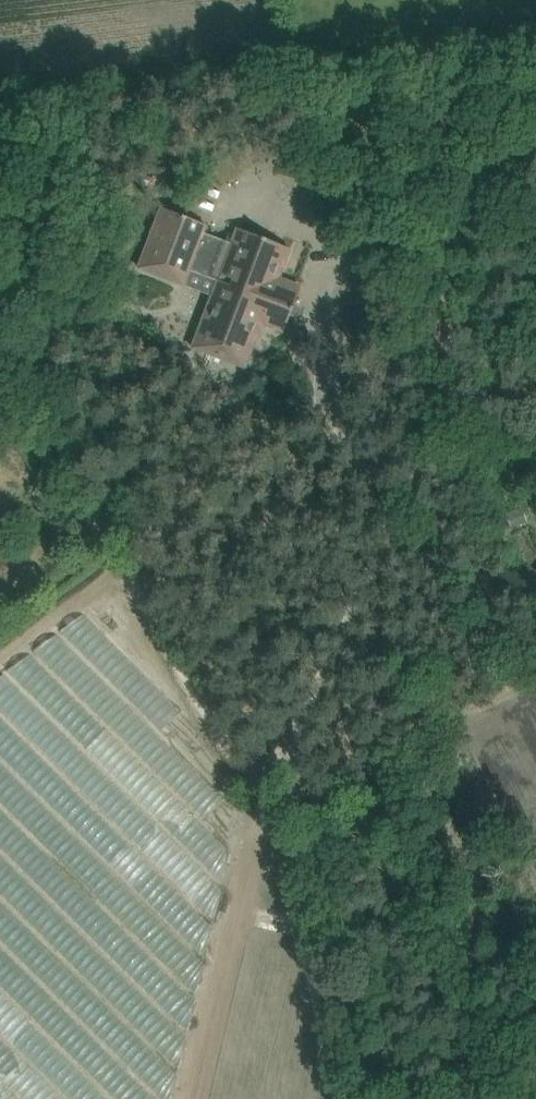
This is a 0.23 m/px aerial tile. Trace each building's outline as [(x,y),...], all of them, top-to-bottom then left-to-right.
[(300,287),(279,278),(290,249),(237,229),(232,244),(204,233),(206,226),(161,208),(139,268),(184,285),(189,271),(218,282),(192,347),(245,367),(261,323),(283,332),(300,287)] [(518,508),(506,513),(511,527),(524,522),(518,508)]
